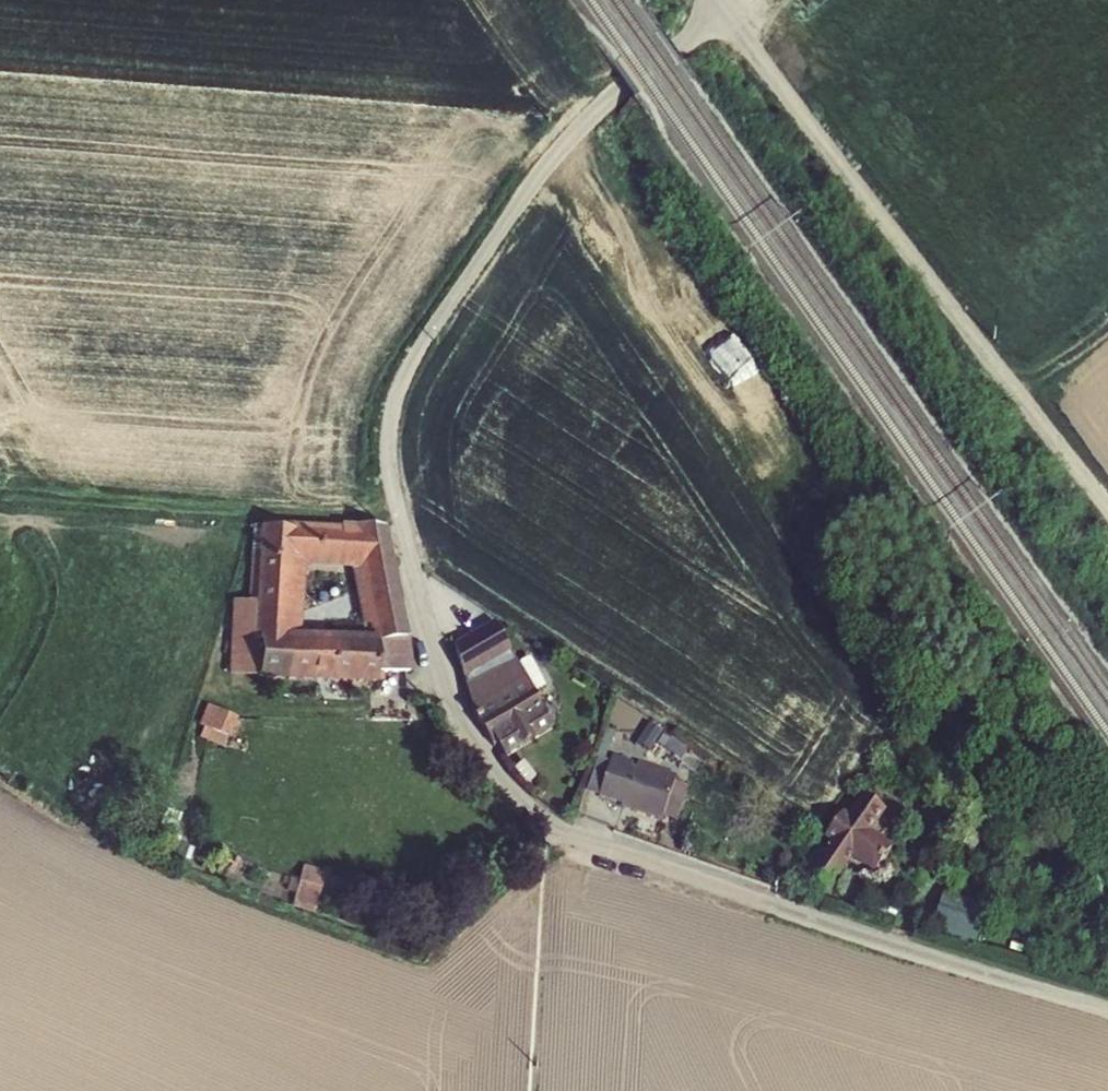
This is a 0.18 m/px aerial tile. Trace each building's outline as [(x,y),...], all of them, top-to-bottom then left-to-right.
[(766,433),(794,416),(750,340),(722,356),(766,433)] [(294,533),(257,529),(254,603),(230,603),(228,678),(257,680),(257,685),(375,692),(377,675),(415,677),(412,638),(406,640),(387,528),(340,526),(338,530),(295,528),(294,533)] [(497,754),(556,729),(539,687),(547,684),(534,655),(518,662),(501,622),(450,643),(497,754)] [(211,702),(199,732),(228,743),(240,713),(211,702)] [(664,817),(679,770),(614,751),(600,798),(664,817)] [(680,819),(693,782),(679,777),(666,814),(680,819)] [(861,789),(803,871),(830,891),(855,856),(867,864),(900,817),(861,789)] [(307,862),(295,901),(314,908),(327,868),(307,862)] [(935,932),(982,944),(989,912),(943,901),(935,932)]
